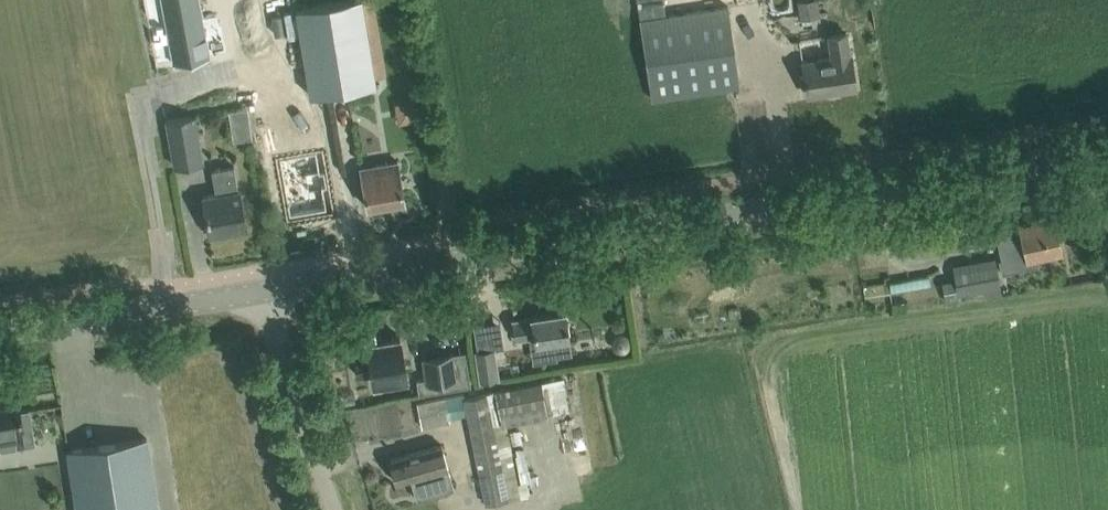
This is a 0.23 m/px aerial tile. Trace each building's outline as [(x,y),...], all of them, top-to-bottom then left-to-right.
[(174,62),(208,56),(198,0),(162,0),(174,62)] [(295,7),(310,94),(375,84),(362,0),(338,0),(295,7)] [(799,16),(819,13),(818,0),(798,0),(799,16)] [(727,5),(639,18),(651,98),(713,88),(739,84),(727,5)] [(831,55),(802,60),(807,94),(826,91),(826,89),(839,87),(839,89),(855,86),(846,32),(828,35),(831,55)] [(361,91),(362,151),(383,150),(382,91),(361,91)] [(404,105),(404,127),(423,127),(423,105),(404,105)] [(240,140),(258,141),(259,113),(242,111),(240,140)] [(166,119),(174,165),(203,159),(195,114),(166,119)] [(283,133),(261,137),(270,185),(271,185),(271,184),(283,182),(289,219),(327,213),(323,191),(327,191),(324,174),(320,175),(316,154),(288,159),(283,133)] [(397,160),(360,166),(367,206),(404,200),(397,160)] [(209,233),(246,226),(239,189),(238,190),(234,165),(211,169),(216,193),(202,196),(209,233)] [(998,257),(1001,271),(1038,263),(1036,256),(1062,250),(1055,215),(1018,224),(1019,231),(1015,232),(1014,228),(995,232),(1000,257),(998,257)] [(993,258),(980,261),(981,265),(956,270),(955,265),(954,265),(957,279),(943,281),(946,300),(960,298),(959,292),(998,285),(993,258)] [(568,335),(569,335),(565,308),(563,309),(563,310),(532,315),(532,314),(531,314),(531,315),(513,318),(512,318),(515,338),(517,337),(516,336),(534,334),(535,340),(553,337),(556,354),(571,352),(568,335)] [(611,340),(611,341),(612,342),(612,343),(612,344),(613,345),(613,346),(614,346),(614,347),(615,347),(615,348),(616,348),(617,349),(618,349),(619,349),(620,349),(621,349),(622,349),(623,349),(624,349),(625,348),(626,347),(627,347),(627,346),(628,346),(628,345),(628,344),(629,344),(629,343),(629,342),(629,341),(629,340),(629,339),(629,338),(628,337),(628,336),(627,335),(627,334),(626,334),(625,333),(624,333),(623,332),(622,332),(621,332),(620,332),(619,332),(618,332),(617,332),(617,333),(616,333),(615,333),(615,334),(614,334),(614,335),(613,336),(612,337),(612,338),(612,339),(611,340)] [(400,335),(381,338),(381,334),(368,336),(368,340),(366,341),(368,352),(353,354),(357,374),(371,372),(373,382),(407,376),(400,335)] [(492,344),(473,347),(477,376),(496,373),(492,344)] [(425,376),(416,378),(418,393),(470,385),(469,375),(456,377),(452,352),(422,357),(425,376)] [(465,405),(486,503),(520,496),(506,423),(547,415),(569,410),(564,376),(541,380),(463,395),(465,405)] [(444,396),(416,401),(421,426),(449,420),(444,396)] [(30,442),(27,424),(22,425),(18,402),(0,404),(0,447),(30,442)] [(77,509),(157,509),(146,437),(67,449),(77,509)] [(414,494),(451,484),(440,444),(389,458),(396,481),(410,478),(414,494)]
